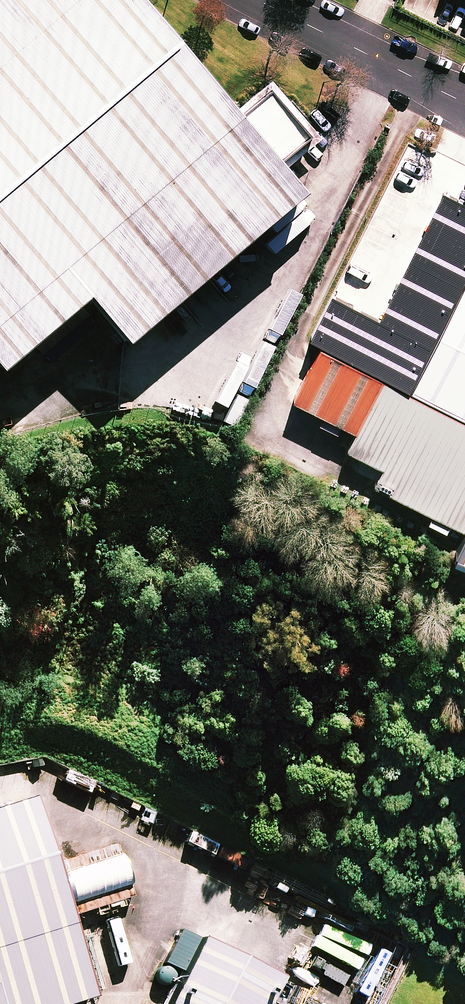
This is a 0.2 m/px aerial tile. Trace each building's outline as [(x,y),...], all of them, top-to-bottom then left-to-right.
[(120,0),(0,0),(0,376),(81,310),(116,353),(293,208),(272,183),(310,151),(261,92),(223,123),(120,0)] [(305,330),(325,341),(391,373),(407,382),(463,274),(464,269),(464,203),(434,188),(376,308),(328,286),(305,330)] [(407,382),(464,412),(464,275),(463,274),(407,382)] [(361,430),(391,373),(325,341),(296,397),(361,430)] [(464,521),(464,412),(407,382),(391,373),(361,430),(353,446),(386,464),(377,481),(463,525),(464,521)] [(93,1002),(31,803),(0,812),(0,1003),(87,1003),(93,1002)] [(411,947),(356,919),(331,969),(386,997),(411,947)] [(168,1003),(271,1003),(282,983),(181,931),(164,966),(183,973),(168,1003)]
